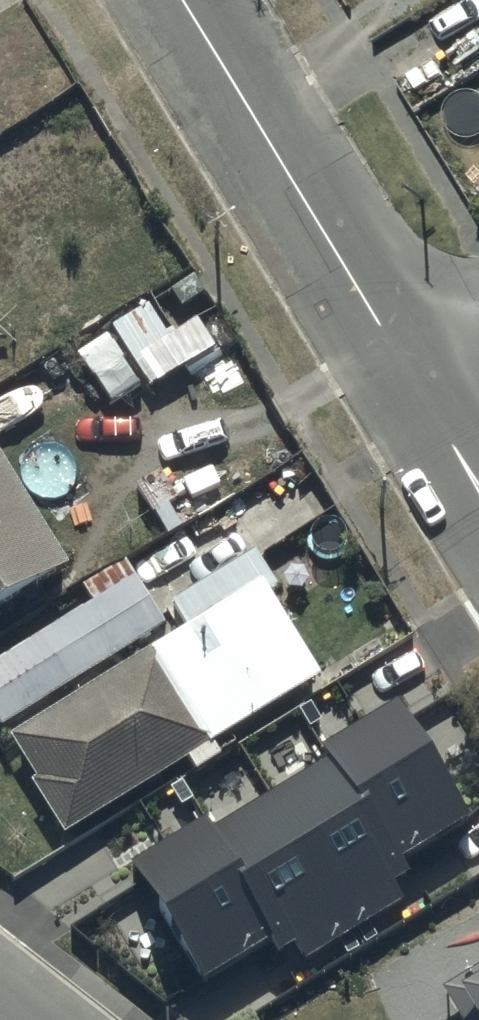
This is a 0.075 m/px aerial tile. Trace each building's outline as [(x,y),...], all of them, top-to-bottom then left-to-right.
[(155,296),(81,343),(120,405),(217,344),(198,314),(176,328),(155,296)] [(72,557),(0,441),(0,601),(72,557)] [(0,655),(0,707),(8,720),(172,626),(142,573),(0,655)] [(328,669),(271,573),(14,729),(72,825),(328,669)] [(130,861),(204,981),(270,940),(277,951),(294,941),(305,959),(406,896),(394,877),(409,868),(400,854),(468,812),(395,695),(321,741),(328,752),(213,824),(206,814),(130,861)] [(450,984),(471,1019),(478,1019),(478,968),(450,984)]
